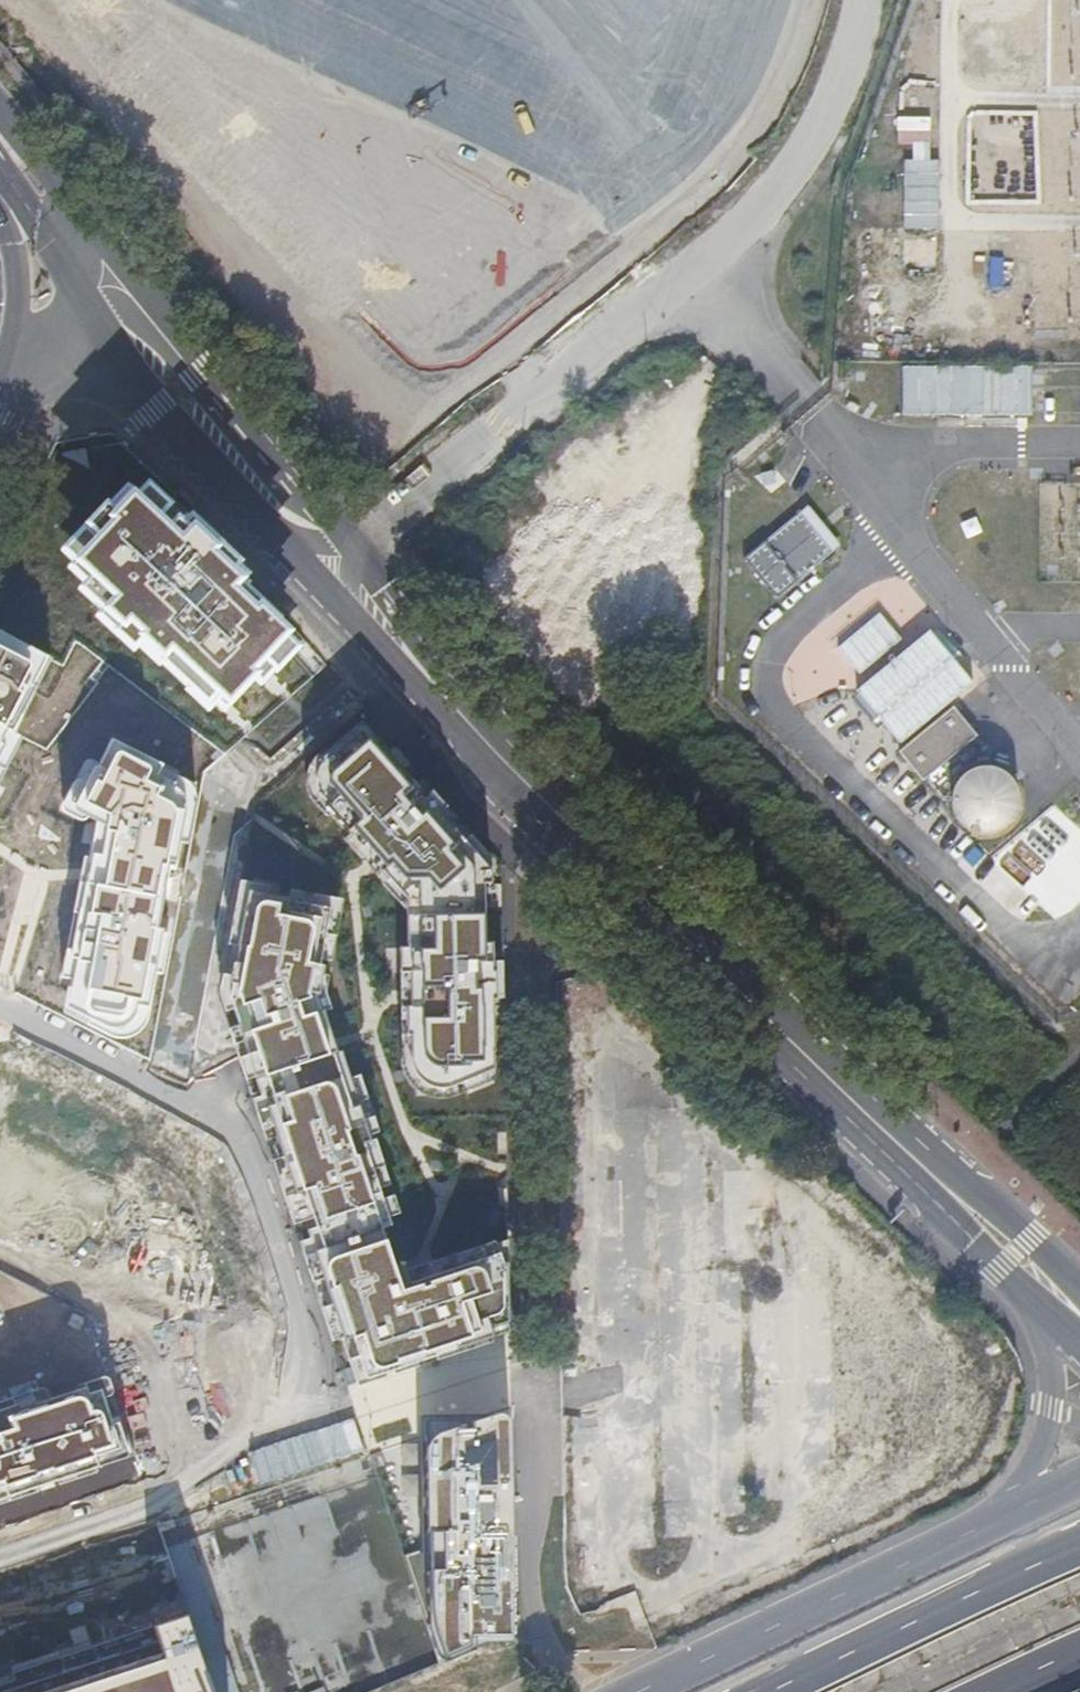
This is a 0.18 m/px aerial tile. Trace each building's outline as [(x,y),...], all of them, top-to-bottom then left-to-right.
[(511,60),(534,43),(523,28),(500,46),(511,60)] [(320,80),(302,97),(324,119),(342,102),(320,80)] [(485,154),(512,136),(478,85),(464,95),(461,90),(448,100),(485,154)] [(541,234),(570,219),(556,192),(533,204),(525,189),(519,193),(541,234)] [(299,296),(313,311),(299,323),(356,388),(419,332),(348,253),(299,296)] [(901,416),(1064,414),(1064,363),(900,365),(901,416)] [(806,507),(741,561),(775,600),(840,546),(806,507)] [(963,517),(972,538),(993,529),(984,508),(963,517)] [(137,510),(127,512),(118,519),(93,546),(90,553),(90,565),(93,576),(95,579),(207,683),(218,689),(227,689),(242,683),(270,653),(273,643),(273,633),(269,624),(156,517),(150,512),(141,510),(137,510)] [(877,588),(855,605),(883,640),(905,623),(877,588)] [(850,681),(880,658),(847,616),(817,639),(850,681)] [(36,688),(28,683),(40,658),(0,638),(0,758),(36,688)] [(976,733),(951,703),(898,747),(922,777),(976,733)] [(434,806),(361,725),(318,760),(316,769),(314,779),(313,785),(315,793),(378,862),(410,898),(415,893),(420,899),(422,950),(403,950),(402,973),(402,997),(403,1050),(416,1077),(423,1083),(435,1087),(444,1090),(494,1068),(492,942),(485,942),(484,909),(484,860),(434,806)] [(167,766),(116,741),(98,779),(90,776),(75,806),(102,818),(93,865),(97,866),(96,873),(93,887),(96,887),(91,911),(84,910),(75,961),(80,962),(75,990),(86,992),(82,1015),(112,1030),(117,1031),(122,1031),(128,1029),(134,1026),(138,1020),(139,1017),(141,1008),(152,1010),(167,931),(162,930),(168,900),(170,901),(174,880),(172,880),(174,869),(179,870),(190,805),(188,800),(186,795),(182,791),(178,788),(178,785),(162,777),(167,766)] [(1016,804),(1017,797),(1016,790),(1014,784),(1011,778),(1007,773),(1004,770),(998,767),(991,764),(984,763),(976,764),(970,766),(964,770),(960,773),(955,779),(952,786),(951,791),(950,798),(951,804),(953,811),(957,817),(960,821),(966,825),(972,828),(977,830),(985,830),(994,829),(998,827),(1003,824),(1007,820),(1011,816),(1014,810),(1016,804)] [(330,909),(250,893),(231,994),(247,1057),(259,1051),(280,1105),(269,1105),(301,1206),(311,1206),(342,1301),(334,1305),(358,1381),(507,1331),(510,1266),(499,1254),(419,1280),(405,1284),(372,1199),(382,1193),(371,1144),(340,1056),(331,1057),(327,1045),(316,1012),(316,991),(330,909)] [(583,1335),(623,1333),(622,1310),(582,1312),(583,1335)] [(135,1457),(122,1416),(110,1420),(101,1391),(89,1395),(86,1388),(35,1406),(33,1401),(0,1412),(0,1501),(135,1457)] [(426,1437),(426,1548),(405,1556),(438,1665),(475,1650),(474,1636),(513,1632),(513,1420),(503,1412),(426,1437)] [(584,1448),(636,1451),(638,1423),(586,1420),(584,1448)] [(576,1521),(596,1521),(595,1493),(575,1494),(576,1521)] [(197,1643),(213,1691),(374,1691),(438,1665),(405,1556),(197,1643)] [(197,1643),(187,1616),(13,1673),(16,1687),(0,1691),(213,1691),(197,1643)]
